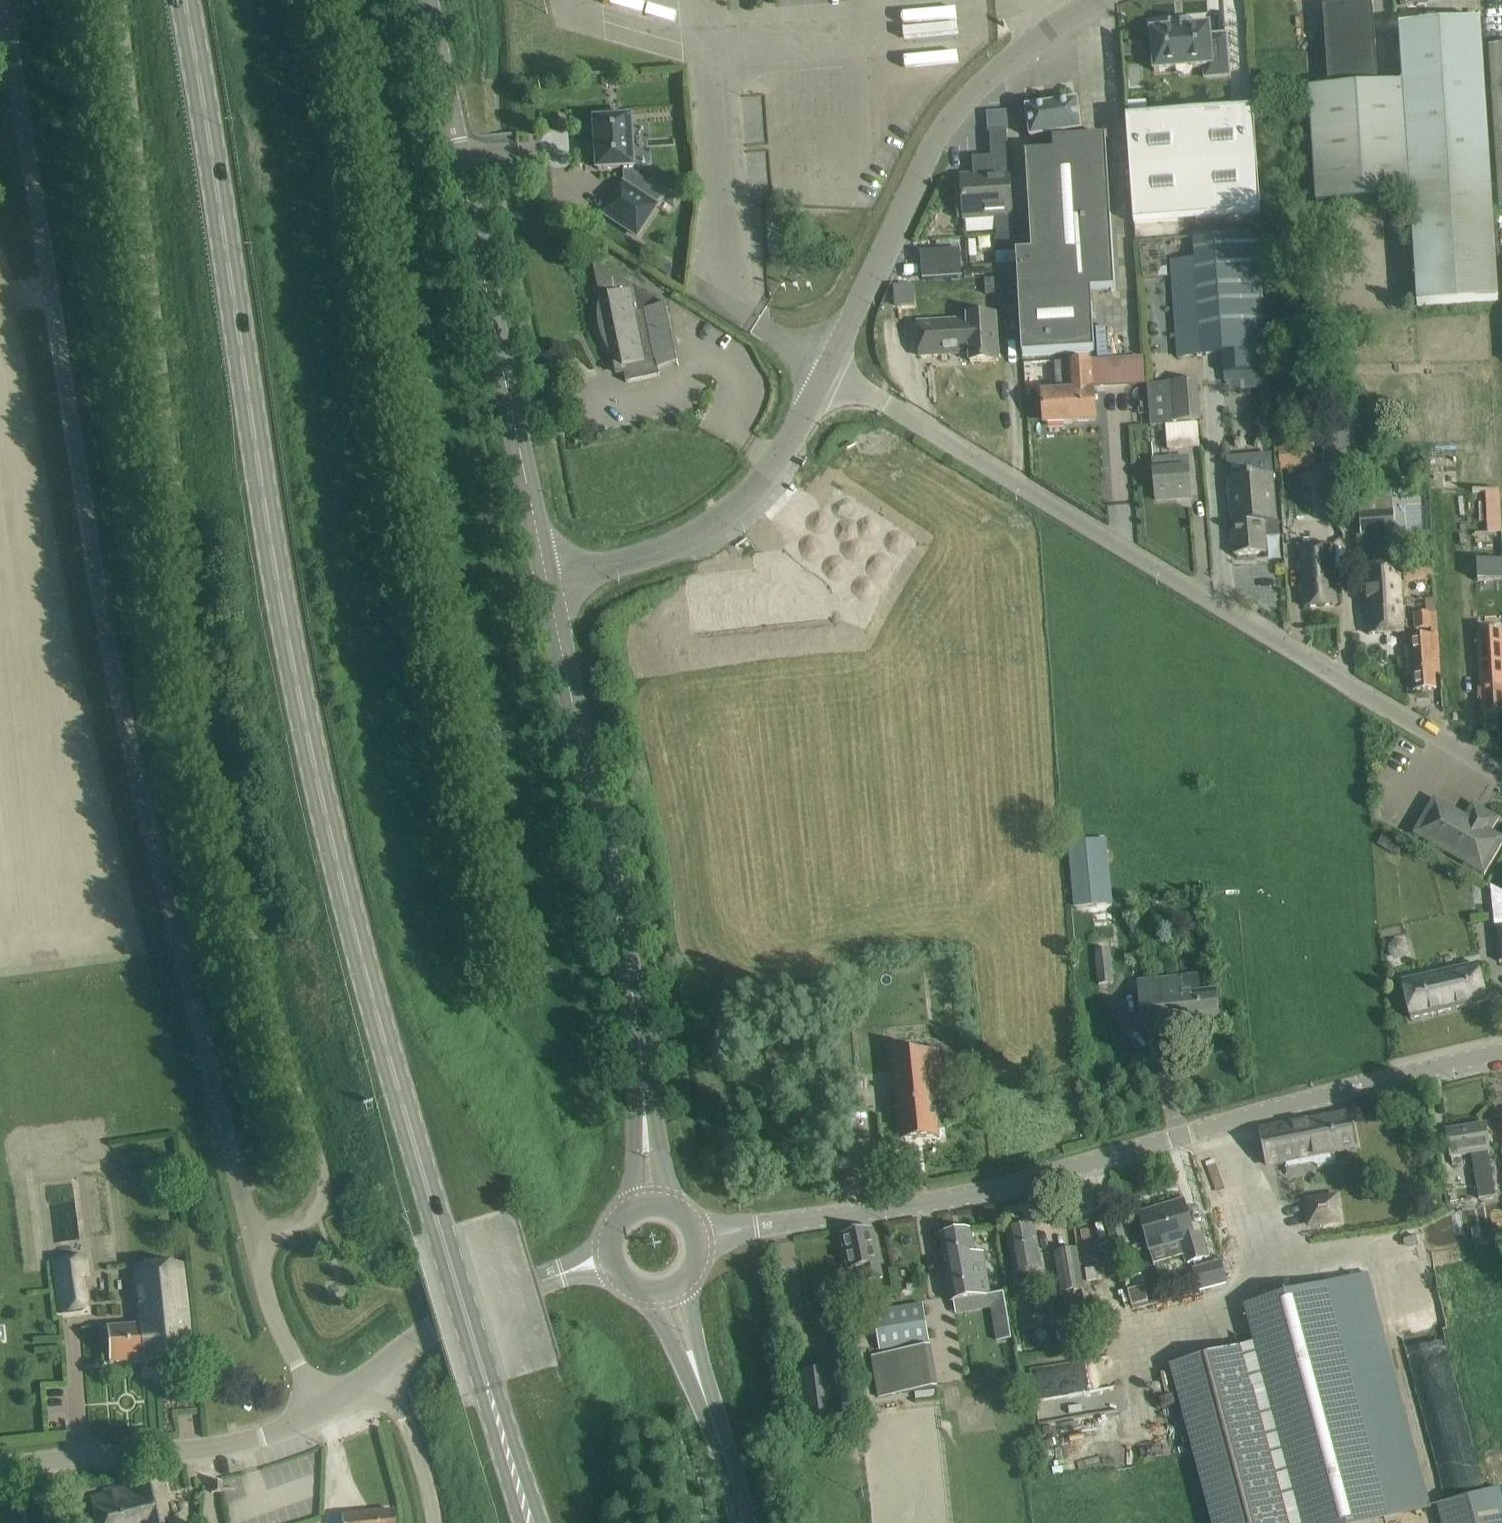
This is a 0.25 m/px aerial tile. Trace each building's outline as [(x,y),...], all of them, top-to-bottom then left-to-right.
[(599,39),(673,56),(683,13),(664,9),(666,0),(608,0),(599,39)] [(1378,81),(1374,23),(1373,3),(1323,6),(1328,85),(1378,81)] [(1404,84),(1412,201),(1419,306),(1499,301),(1480,20),(1400,25),(1404,84)] [(1212,66),(1212,77),(1230,76),(1226,34),(1211,35),(1210,25),(1189,27),(1189,23),(1171,24),(1171,29),(1151,30),(1154,71),(1177,69),(1176,63),(1190,62),(1191,68),(1212,66)] [(1501,208),(1501,46),(1488,47),(1498,208),(1501,208)] [(1318,207),(1412,201),(1404,84),(1310,91),(1318,207)] [(1108,139),(1108,138),(1079,139),(1078,131),(1081,131),(1076,101),(1027,109),(1031,138),(1034,138),(1034,142),(1025,142),(1026,156),(1032,252),(1016,253),(1017,264),(1022,356),(1095,352),(1091,291),(1115,290),(1106,140),(1108,139)] [(1253,109),(1126,118),(1134,223),(1261,214),(1253,109)] [(604,214),(637,236),(657,205),(634,191),(634,167),(632,119),(596,121),(598,169),(624,168),(624,183),(604,214)] [(997,237),(1013,235),(1007,131),(990,132),(991,157),(972,158),(973,177),(961,178),(964,219),(995,217),(997,237)] [(748,150),(749,196),(771,195),(770,149),(748,150)] [(1166,270),(1168,296),(1169,308),(1175,308),(1178,357),(1222,354),(1266,351),(1268,351),(1260,233),(1194,238),(1196,259),(1171,261),(1172,270),(1166,270)] [(960,250),(921,253),(923,279),(962,276),(960,250)] [(1015,253),(996,254),(996,265),(1017,264),(1016,253),(1015,253)] [(626,382),(628,382),(660,375),(657,359),(677,355),(666,306),(640,312),(635,287),(593,263),(600,298),(599,304),(598,310),(598,316),(598,322),(599,328),(601,333),(603,339),(605,345),(608,350),(612,354),(616,372),(617,372),(616,368),(623,367),(626,382)] [(1016,307),(1014,276),(997,277),(986,278),(987,294),(1001,294),(1002,307),(1016,307)] [(896,306),(915,305),(914,284),(895,285),(896,306)] [(918,323),(920,356),(970,353),(970,362),(998,360),(996,314),(968,316),(968,320),(918,323)] [(1266,351),(1222,354),(1223,373),(1268,370),(1266,351)] [(1045,423),(1070,422),(1095,420),(1093,391),(1091,362),(1092,362),(1092,360),(1064,362),(1055,362),(1057,393),(1043,394),(1045,423)] [(1202,419),(1199,380),(1147,384),(1151,427),(1172,425),(1171,422),(1202,419)] [(1168,430),(1169,450),(1200,448),(1199,427),(1168,430)] [(1281,470),(1316,467),(1314,444),(1279,447),(1281,470)] [(1191,497),(1189,469),(1187,455),(1153,458),(1157,500),(1191,497)] [(1280,537),(1278,519),(1276,520),(1273,474),(1228,477),(1234,555),(1267,553),(1266,538),(1280,537)] [(1398,533),(1395,490),(1358,492),(1361,535),(1398,533)] [(1336,604),(1335,584),(1332,546),(1300,548),(1303,587),(1305,607),(1336,604)] [(829,614),(826,591),(783,555),(757,558),(758,573),(689,580),(695,631),(787,622),(787,618),(829,614)] [(1478,581),(1501,580),(1501,560),(1477,562),(1478,581)] [(1403,632),(1402,612),(1400,589),(1405,588),(1404,581),(1400,581),(1399,565),(1364,567),(1369,635),(1403,632)] [(1435,568),(1426,569),(1426,577),(1436,577),(1435,568)] [(1426,613),(1416,613),(1417,630),(1437,629),(1436,612),(1435,599),(1426,600),(1426,613)] [(1482,713),(1501,712),(1501,631),(1477,632),(1481,688),(1478,688),(1479,699),(1481,699),(1482,713)] [(1410,636),(1403,636),(1404,651),(1411,651),(1414,690),(1436,689),(1435,675),(1440,674),(1437,634),(1418,635),(1410,636)] [(1484,875),(1501,844),(1501,837),(1492,831),(1499,818),(1473,803),(1465,816),(1434,798),(1413,834),(1484,875)] [(1393,852),(1402,837),(1386,828),(1378,844),(1393,852)] [(1074,905),(1113,902),(1107,838),(1069,842),(1074,905)] [(1391,944),(1389,948),(1390,952),(1393,955),(1396,956),(1400,956),(1403,953),(1405,949),(1404,945),(1402,942),(1398,941),(1394,942),(1391,944)] [(1098,984),(1112,983),(1109,949),(1095,951),(1098,984)] [(1402,982),(1406,999),(1411,1019),(1486,1001),(1478,964),(1402,982)] [(1216,992),(1202,994),(1199,975),(1182,977),(1139,981),(1143,1028),(1219,1021),(1216,992)] [(944,1096),(942,1076),(940,1051),(897,1055),(893,1056),(899,1119),(901,1139),(939,1135),(935,1097),(944,1096)] [(1265,1164),(1285,1160),(1287,1168),(1314,1163),(1318,1166),(1333,1163),(1336,1159),(1334,1151),(1358,1146),(1351,1113),(1259,1131),(1265,1164)] [(1497,1197),(1489,1143),(1486,1123),(1447,1129),(1451,1157),(1472,1154),(1480,1199),(1497,1197)] [(1339,1221),(1336,1197),(1307,1201),(1310,1224),(1339,1221)] [(1153,1211),(1139,1215),(1149,1250),(1151,1249),(1181,1240),(1185,1254),(1188,1263),(1207,1257),(1200,1234),(1194,1236),(1184,1202),(1183,1202),(1184,1205),(1154,1214),(1153,1211)] [(1042,1269),(1038,1245),(1034,1225),(1008,1230),(1016,1274),(1042,1269)] [(883,1278),(876,1247),(872,1227),(841,1234),(848,1270),(862,1267),(865,1282),(883,1278)] [(951,1301),(953,1300),(956,1314),(993,1308),(987,1272),(983,1252),(975,1254),(971,1230),(940,1235),(944,1255),(951,1301)] [(1063,1293),(1084,1289),(1078,1249),(1057,1252),(1063,1293)] [(82,1278),(88,1278),(86,1257),(55,1260),(61,1313),(86,1310),(82,1278)] [(1227,1283),(1221,1262),(1193,1269),(1199,1291),(1227,1283)] [(182,1264),(143,1268),(136,1268),(142,1325),(106,1328),(107,1343),(109,1363),(191,1356),(182,1264)] [(1256,1344),(1304,1522),(1369,1522),(1371,1522),(1431,1506),(1368,1273),(1245,1306),(1256,1344)] [(1148,1304),(1144,1288),(1128,1292),(1132,1308),(1142,1305),(1148,1304)] [(873,1313),(879,1349),(928,1341),(922,1304),(873,1313)] [(1256,1344),(1174,1366),(1216,1522),(1304,1522),(1256,1344)] [(873,1356),(880,1397),(933,1388),(926,1347),(873,1356)] [(1107,1361),(1034,1370),(1039,1420),(1113,1411),(1107,1361)] [(164,1389),(179,1388),(177,1365),(162,1367),(164,1389)] [(829,1368),(799,1372),(806,1423),(836,1419),(829,1368)] [(159,1482),(90,1498),(95,1517),(96,1522),(168,1522),(159,1482)] [(216,1482),(211,1482),(211,1487),(211,1492),(216,1492),(222,1492),(222,1487),(222,1482),(216,1482)] [(1437,1504),(1442,1522),(1501,1522),(1501,1491),(1501,1487),(1437,1504)] [(393,1510),(342,1515),(342,1522),(394,1522),(393,1510)]
